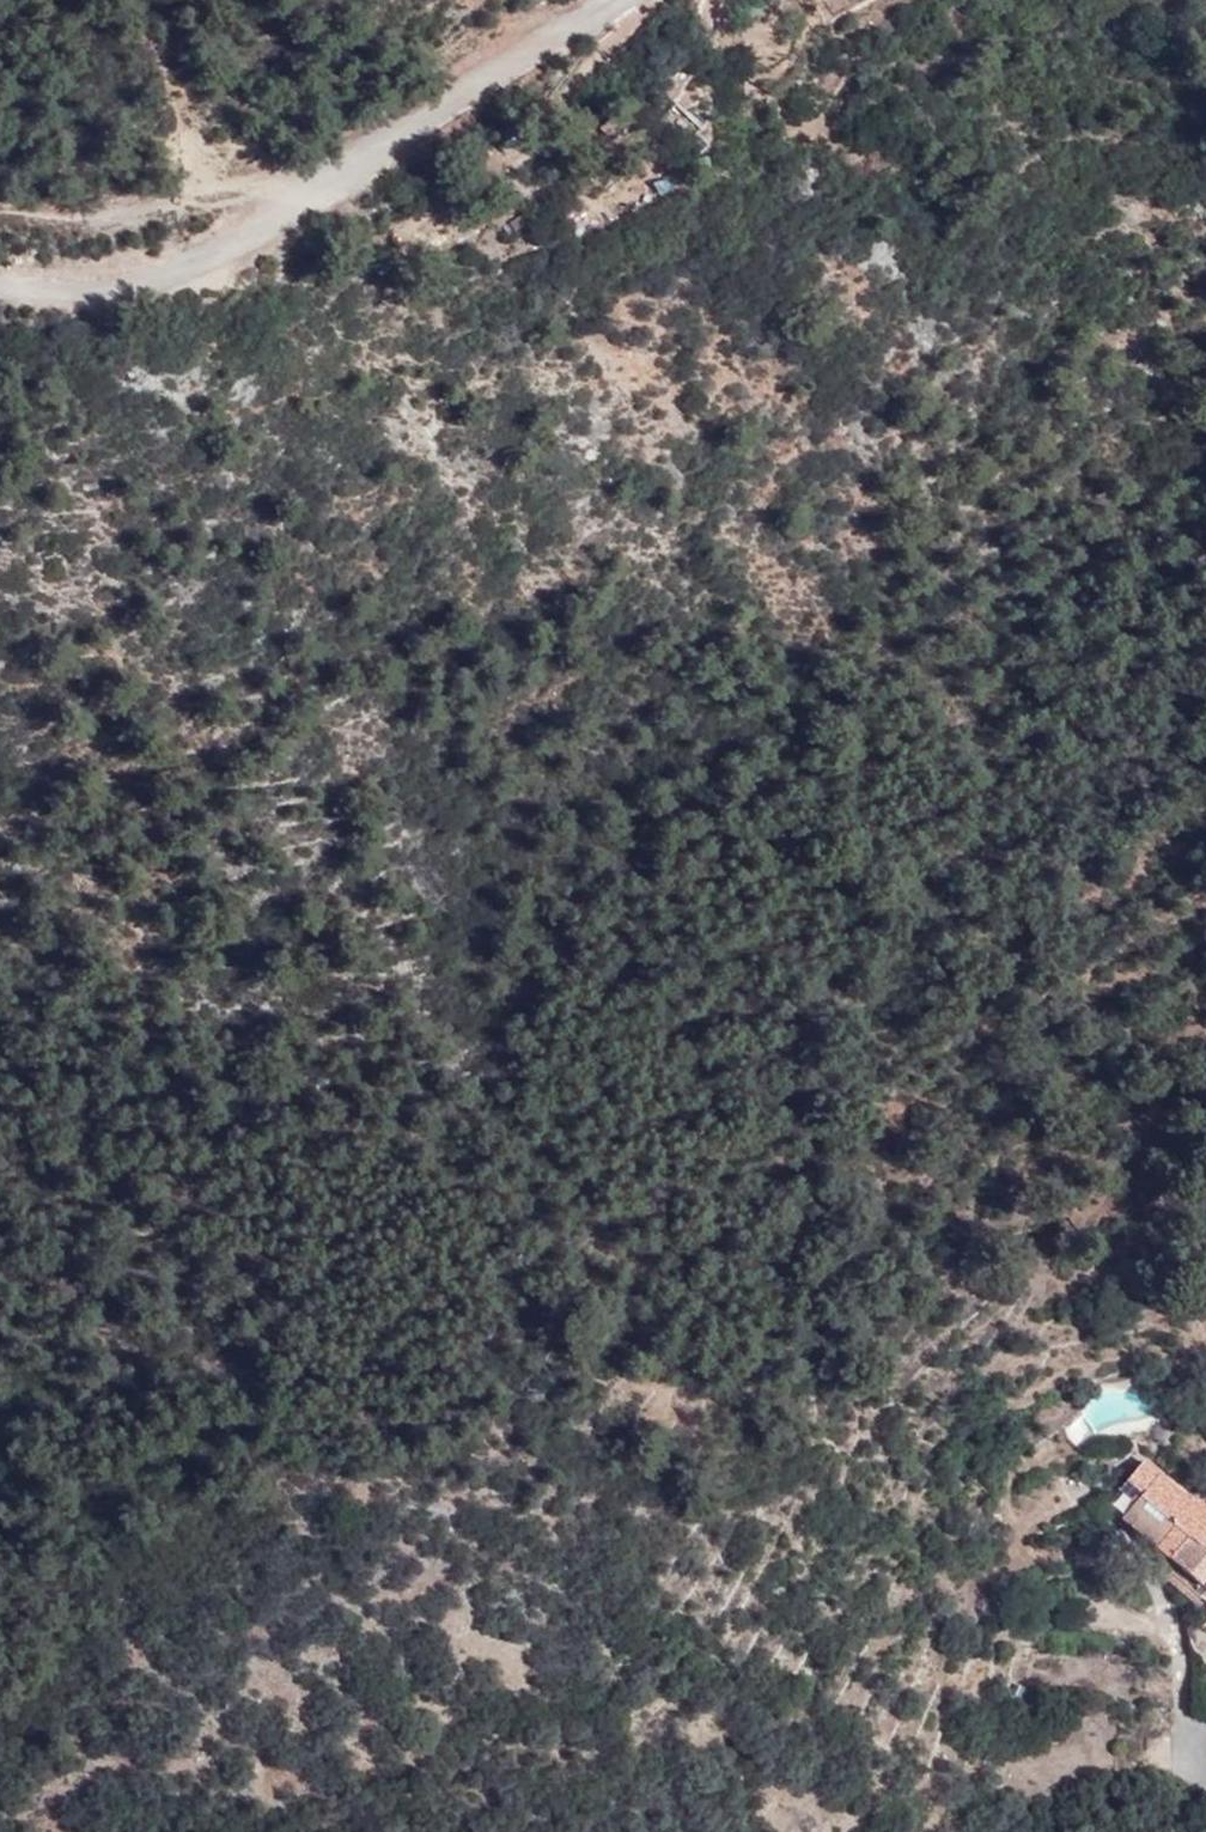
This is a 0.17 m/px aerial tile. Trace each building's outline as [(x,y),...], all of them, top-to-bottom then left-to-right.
[(676,146),(705,160),(731,106),(699,95),(676,146)] [(1205,1644),(1205,1550),(1149,1505),(1114,1550),(1182,1602),(1171,1617),(1205,1644)]
